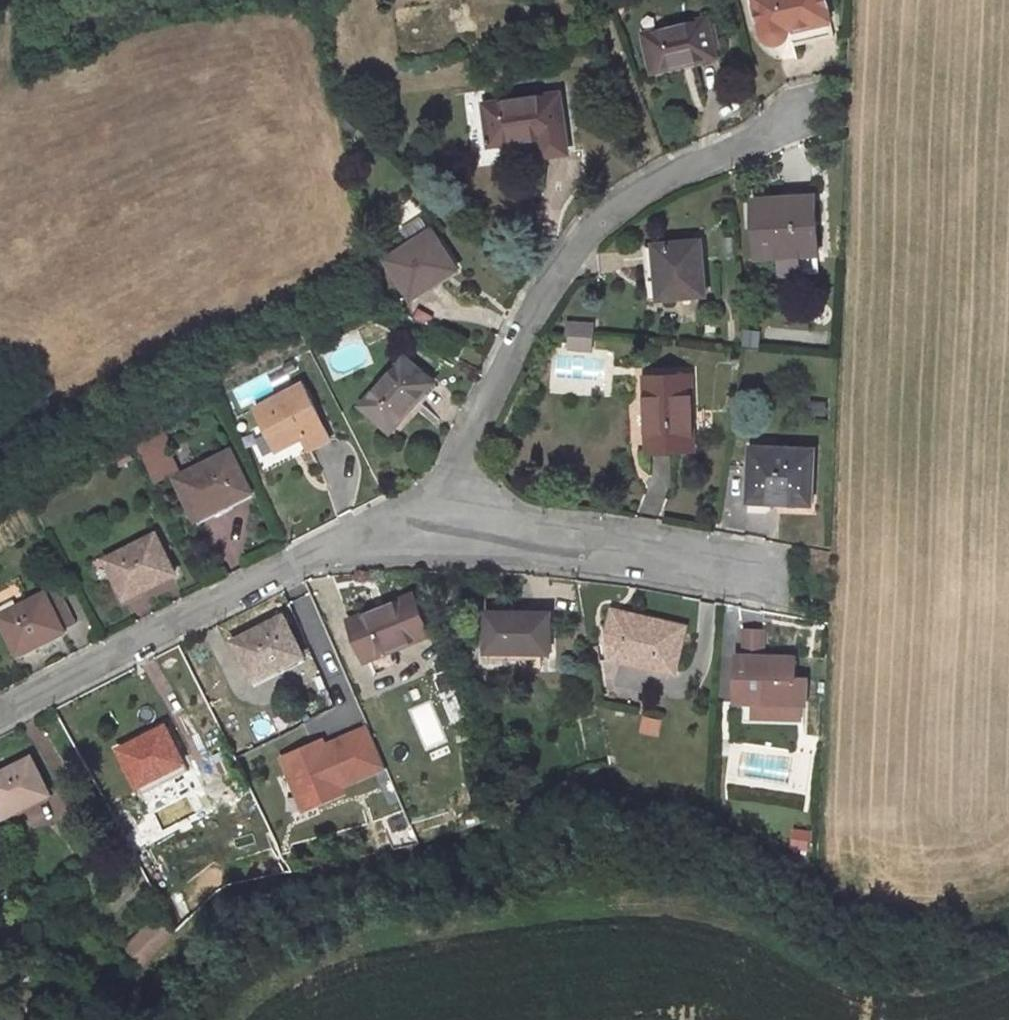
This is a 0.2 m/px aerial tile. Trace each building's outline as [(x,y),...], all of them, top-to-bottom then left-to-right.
[(826,0),(756,0),(763,34),(765,38),(769,42),(773,44),(778,43),(782,42),(785,40),(787,37),(789,32),(789,27),(791,26),(795,43),(834,34),(826,0)] [(716,55),(708,19),(646,33),(655,70),(716,55)] [(485,104),(492,145),(542,138),(545,156),(568,153),(560,94),(485,104)] [(563,161),(531,160),(531,172),(562,173),(563,161)] [(816,197),(755,201),(759,257),(820,254),(816,197)] [(411,244),(388,259),(411,295),(438,278),(440,280),(457,268),(432,231),(431,232),(421,217),(402,230),(411,244)] [(701,241),(658,245),(662,276),(659,277),(661,298),(706,294),(701,241)] [(651,299),(661,298),(659,277),(662,276),(658,245),(646,246),(651,299)] [(573,322),(572,335),(595,337),(596,324),(573,322)] [(595,337),(572,335),(571,348),(594,349),(595,337)] [(433,383),(405,357),(363,406),(391,430),(433,383)] [(692,376),(648,377),(650,452),(695,451),(692,376)] [(303,384),(256,408),(278,451),(304,438),(311,450),(332,439),(303,384)] [(136,443),(155,481),(178,470),(158,430),(136,443)] [(753,447),(751,503),(813,505),(816,450),(753,447)] [(231,451),(176,478),(196,516),(231,499),(232,501),(251,491),(231,451)] [(156,535),(106,560),(124,596),(140,588),(141,590),(175,572),(156,535)] [(38,649),(35,645),(76,623),(58,587),(0,617),(21,658),(38,649)] [(394,650),(430,635),(414,596),(351,621),(368,661),(373,659),(394,650)] [(653,668),(675,672),(685,627),(614,611),(609,634),(612,654),(653,664),(653,668)] [(488,652),(550,653),(551,614),(488,613),(488,652)] [(303,654),(284,617),(234,642),(255,681),(289,664),(288,661),(303,654)] [(764,657),(764,632),(747,632),(746,657),(764,657)] [(373,659),(379,674),(400,665),(394,650),(373,659)] [(746,657),(738,656),(738,702),(755,703),(806,705),(807,680),(795,679),(795,659),(764,657),(746,657)] [(755,703),(755,716),(806,718),(806,705),(755,703)] [(305,809),(393,772),(370,719),(283,756),(305,809)] [(168,768),(183,761),(167,728),(121,751),(139,787),(169,771),(168,768)] [(0,774),(0,806),(6,817),(35,802),(34,799),(49,791),(32,758),(0,774)] [(382,817),(392,850),(421,841),(410,808),(382,817)] [(164,913),(129,948),(145,963),(178,932),(164,913)] [(5,1010),(0,1014),(0,1019),(13,1019),(5,1010)]
